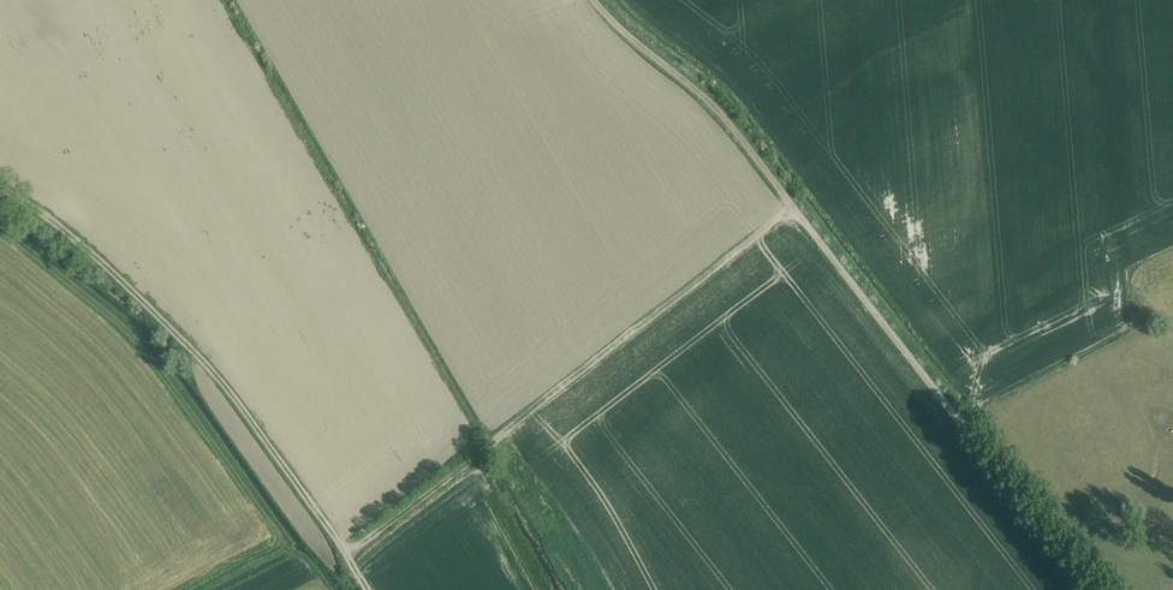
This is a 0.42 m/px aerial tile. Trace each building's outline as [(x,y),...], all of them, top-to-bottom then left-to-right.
[(751,224),(756,232),(767,225),(763,217),(751,224)] [(766,331),(768,342),(778,340),(776,330),(766,331)]
